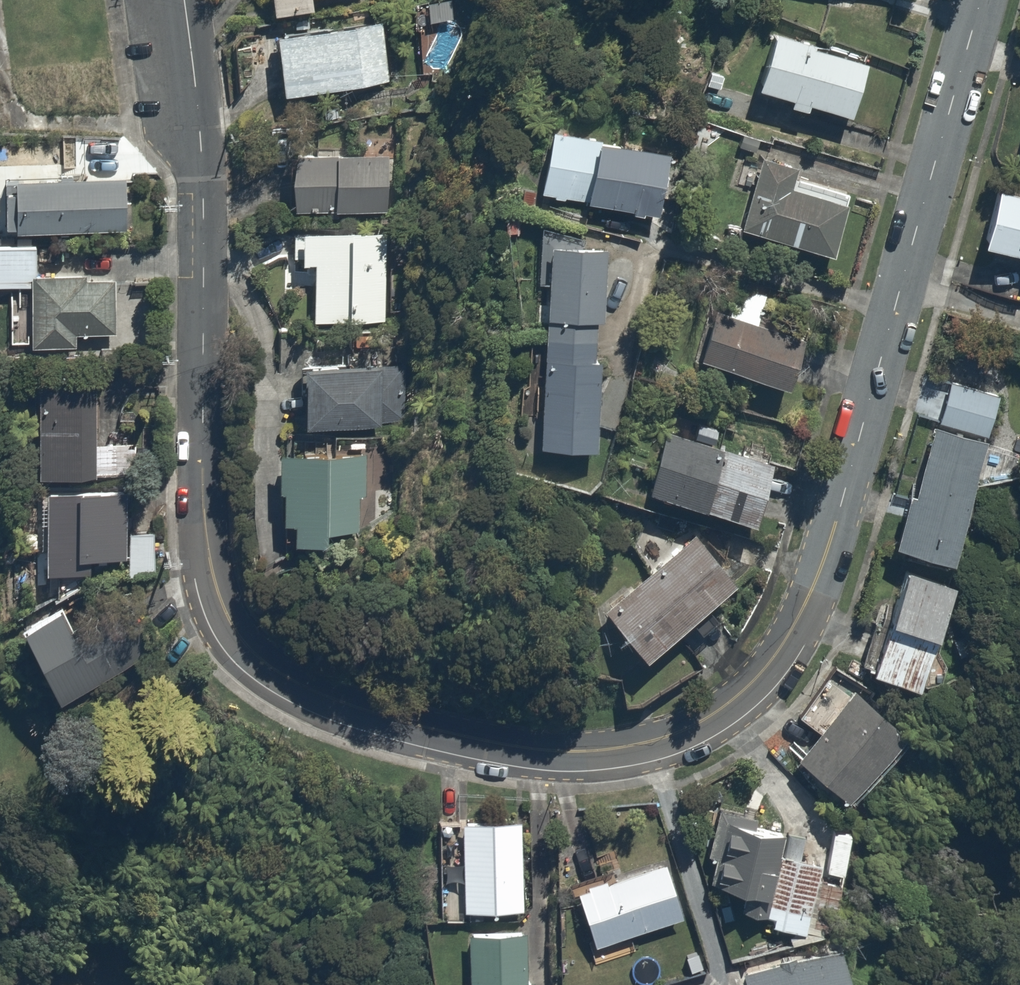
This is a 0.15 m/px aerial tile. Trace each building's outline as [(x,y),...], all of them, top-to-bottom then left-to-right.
[(271,13),(320,6),(319,0),(270,0),(271,13)] [(378,22),(274,34),(281,94),(385,82),(378,22)] [(789,98),(788,103),(807,109),(808,104),(852,117),(870,57),(775,29),(757,89),(789,98)] [(672,151),(551,131),(541,192),(661,213),(672,151)] [(360,158),(334,157),(333,207),(333,210),(388,212),(391,135),(360,134),(360,158)] [(334,157),(335,147),(292,146),(290,205),(333,207),(334,157)] [(0,147),(0,231),(125,235),(127,176),(55,173),(55,149),(0,147)] [(796,170),(758,159),(738,228),(826,254),(842,200),(791,186),(796,170)] [(1019,259),(1019,191),(1000,185),(981,247),(1019,259)] [(303,261),(311,261),(311,323),(383,324),(383,233),(303,232),(303,261)] [(607,245),(539,242),(538,258),(547,258),(544,338),(602,340),(607,245)] [(29,288),(30,346),(78,345),(78,330),(114,329),(113,274),(36,276),(35,245),(0,246),(0,288),(29,288)] [(788,390),(805,336),(761,322),(770,291),(736,280),(726,311),(711,307),(694,360),(788,390)] [(970,348),(936,339),(926,378),(947,384),(938,419),(990,433),(1002,388),(962,378),(970,348)] [(601,344),(543,342),(539,448),(597,450),(601,344)] [(382,367),(303,367),(303,426),(383,425),(382,367)] [(86,381),(35,382),(36,476),(135,475),(135,439),(86,439),(86,381)] [(771,455),(666,425),(646,492),(751,522),(771,455)] [(913,492),(908,490),(891,545),(950,562),(985,443),(933,427),(913,492)] [(277,490),(283,490),(282,523),(295,524),(294,544),(327,545),(327,529),(367,531),(371,453),(279,449),(277,490)] [(126,492),(44,491),(43,576),(155,577),(156,528),(125,528),(126,492)] [(739,583),(694,530),(603,609),(649,661),(739,583)] [(885,622),(936,639),(954,582),(903,566),(885,622)] [(97,582),(16,629),(56,699),(138,652),(97,582)] [(737,645),(717,616),(681,642),(702,671),(737,645)] [(936,639),(885,622),(869,670),(920,686),(936,639)] [(898,742),(848,696),(793,756),(843,802),(898,742)] [(524,820),(465,819),(463,908),(523,909),(524,820)] [(785,835),(725,821),(711,884),(742,890),(736,916),(809,933),(825,864),(780,854),(785,835)] [(668,861),(576,887),(593,945),(684,919),(668,861)] [(528,933),(473,936),(476,984),(536,984),(536,980),(531,980),(528,933)] [(740,974),(743,984),(845,984),(835,948),(740,974)] [(712,974),(676,984),(716,984),(712,974)]
